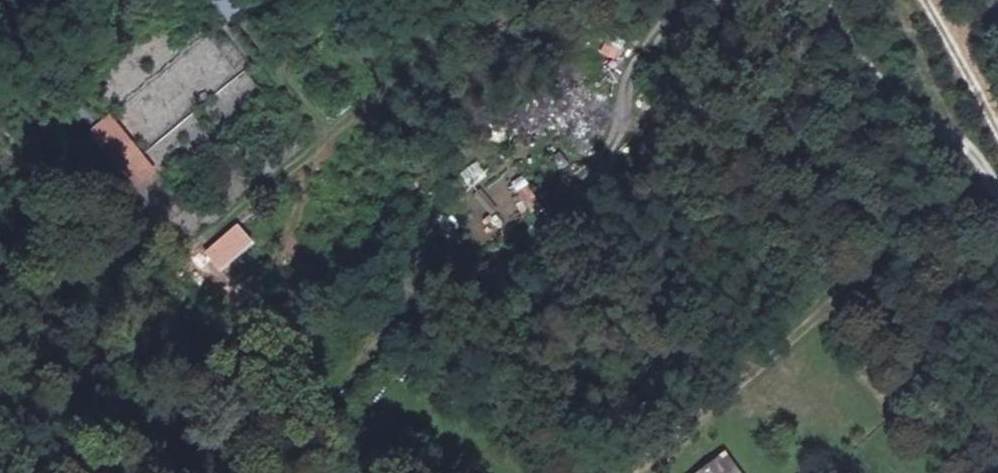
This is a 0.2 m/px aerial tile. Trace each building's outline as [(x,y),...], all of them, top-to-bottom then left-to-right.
[(238,73),(251,62),(224,29),(211,40),(238,73)] [(556,127),(574,149),(616,112),(597,91),(556,127)] [(88,126),(101,116),(85,96),(73,106),(88,126)] [(138,201),(165,180),(113,114),(86,136),(138,201)] [(700,472),(735,472),(723,457),(700,472)]
